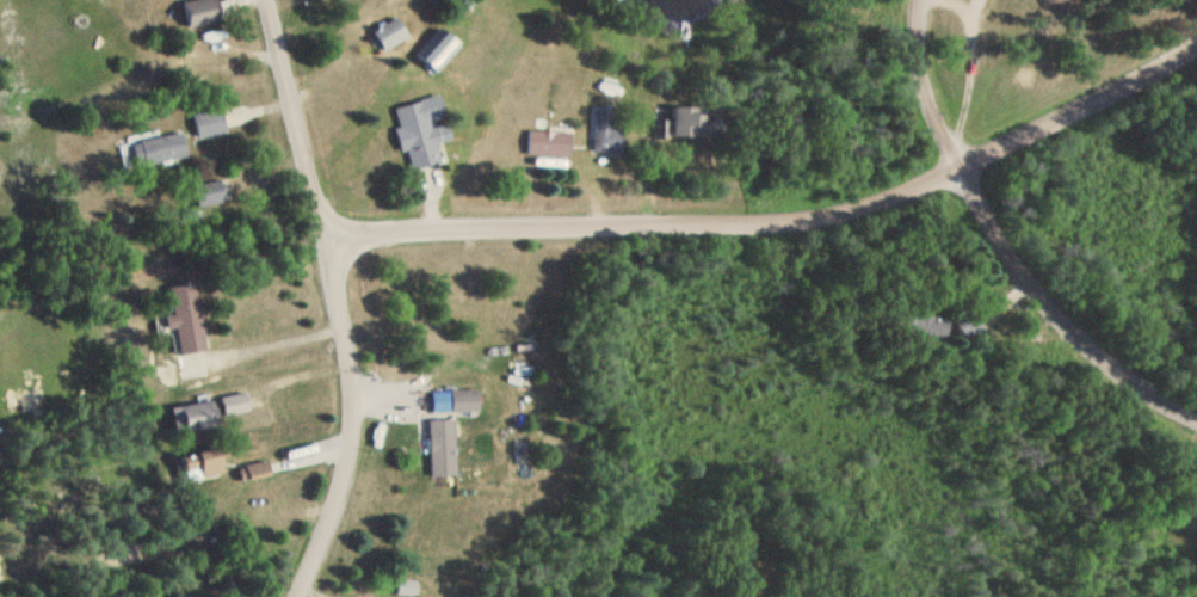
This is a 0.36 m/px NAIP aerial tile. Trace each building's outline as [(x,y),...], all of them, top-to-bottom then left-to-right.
[(188,30),(223,21),(218,0),(196,0),(181,4),(188,30)] [(373,28),(381,50),(408,41),(400,19),(373,28)] [(435,73),(461,46),(441,26),(415,53),(435,73)] [(394,107),(407,171),(443,164),(439,143),(451,141),(442,97),(394,107)] [(221,109),(191,117),(197,140),(227,132),(221,109)] [(725,139),(724,109),(670,109),(671,139),(725,139)] [(621,110),(591,110),(591,154),(621,154),(621,110)] [(527,156),(572,156),(572,131),(527,131),(527,156)] [(183,134),(119,146),(124,170),(187,158),(183,134)] [(222,181),(192,186),(196,209),(226,203),(222,181)] [(198,283),(170,286),(174,316),(165,317),(167,332),(176,331),(179,355),(206,352),(198,283)] [(946,346),(951,321),(910,312),(904,337),(946,346)] [(959,341),(983,339),(982,317),(957,319),(959,341)] [(451,391),(451,413),(479,413),(479,391),(451,391)] [(250,412),(246,393),(221,398),(225,417),(250,412)] [(176,435),(220,427),(215,401),(171,409),(176,435)] [(430,478),(455,478),(455,421),(430,421),(430,478)] [(186,480),(225,476),(223,451),(184,455),(186,480)] [(266,460),(241,469),(246,483),(271,474),(266,460)]
